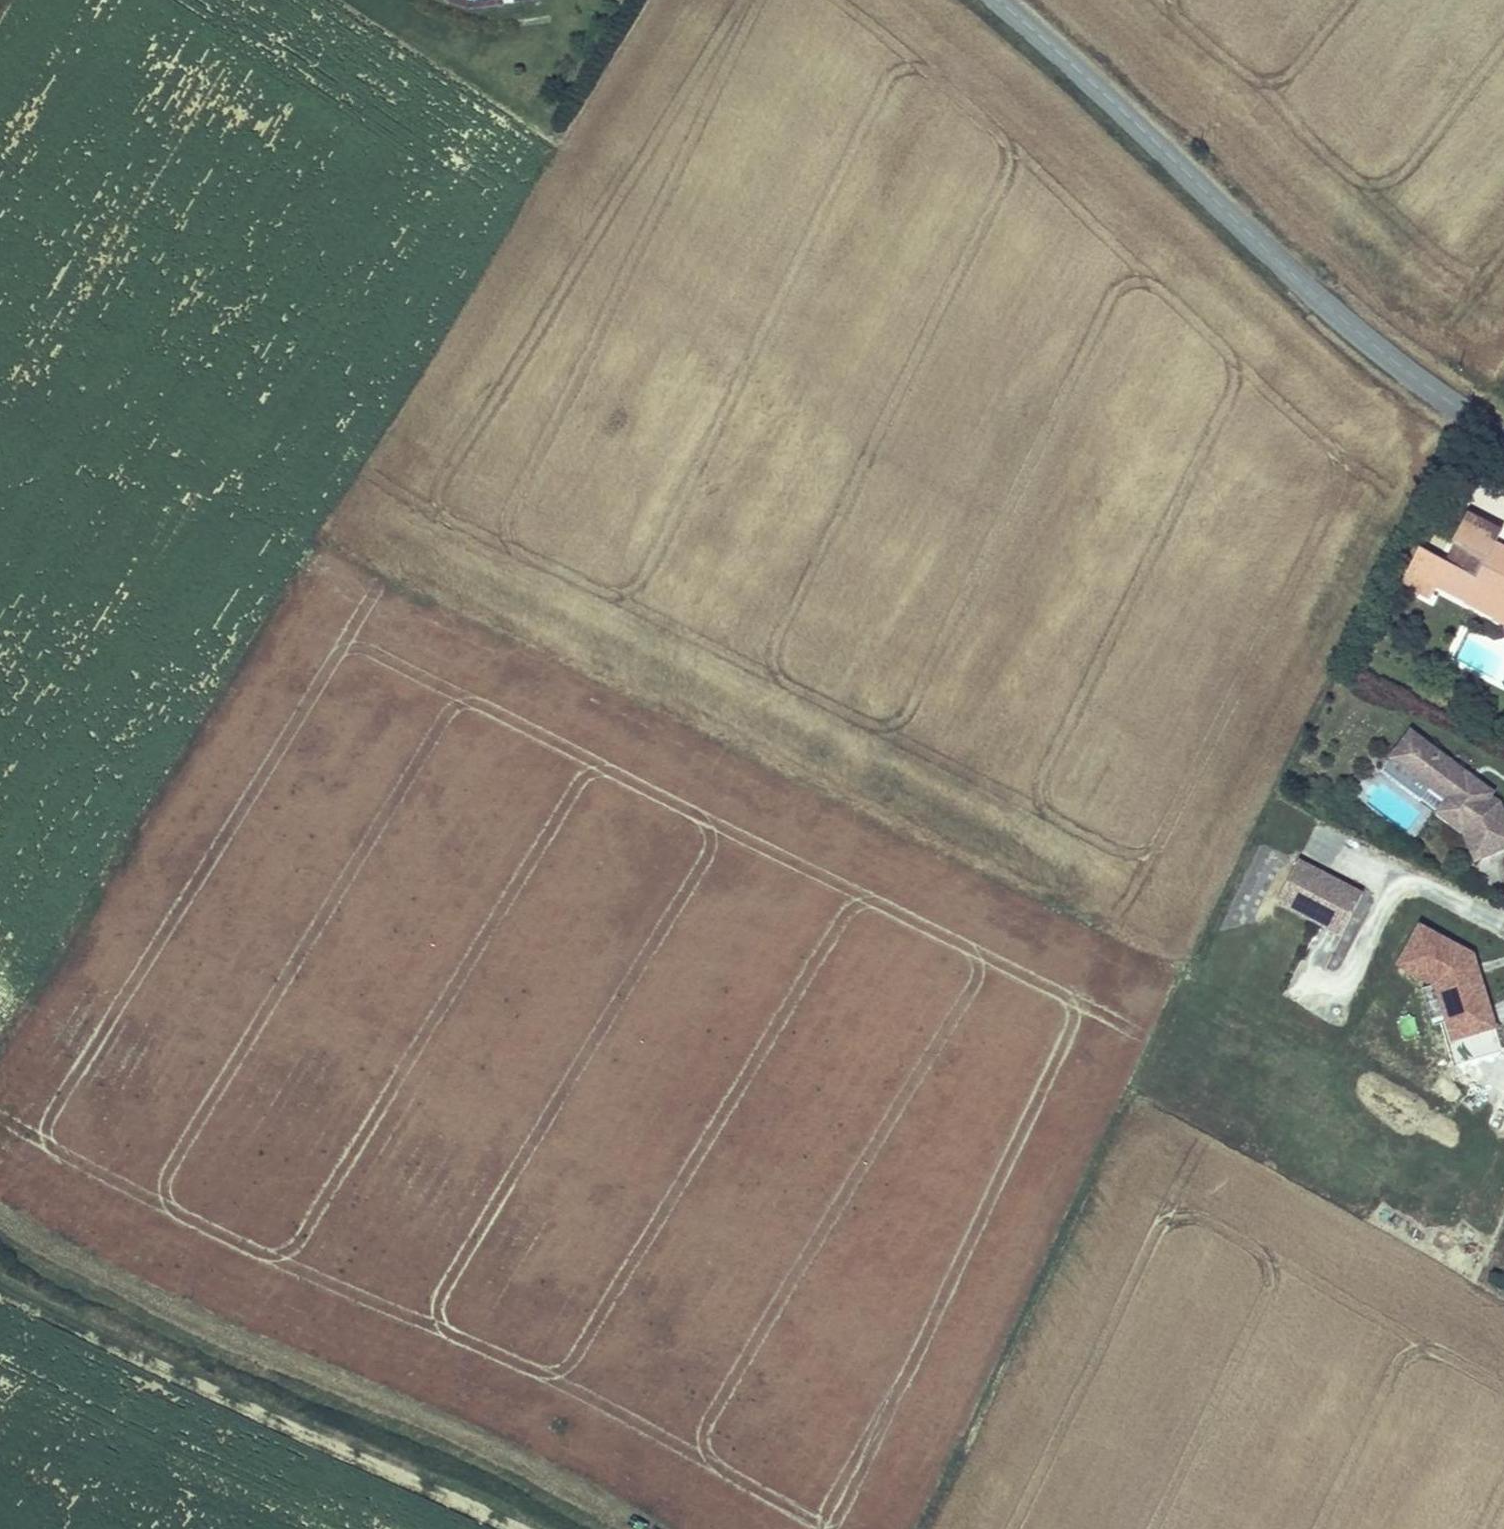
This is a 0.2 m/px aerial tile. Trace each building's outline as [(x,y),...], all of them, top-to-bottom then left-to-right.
[(1493,551),(1499,538),(1464,522),(1450,552),(1459,556),(1449,577),(1416,561),(1398,602),(1423,615),(1432,599),(1463,614),(1468,602),(1503,620),(1503,557),(1493,551)] [(1463,614),(1493,629),(1489,635),(1503,642),(1503,620),(1468,602),(1463,614)] [(1468,840),(1474,848),(1485,866),(1503,852),(1503,815),(1497,805),(1489,799),(1492,795),(1408,732),(1387,759),(1444,801),(1440,806),(1464,825),(1468,840)] [(1435,813),(1468,840),(1464,825),(1440,806),(1435,813)] [(1342,938),(1363,898),(1323,878),(1320,882),(1314,879),(1316,874),(1298,865),(1284,894),(1318,912),(1313,923),(1342,938)] [(1318,912),(1284,894),(1278,906),(1313,923),(1318,912)] [(1421,922),(1401,962),(1440,982),(1456,1036),(1502,1025),(1478,952),(1421,922)]
